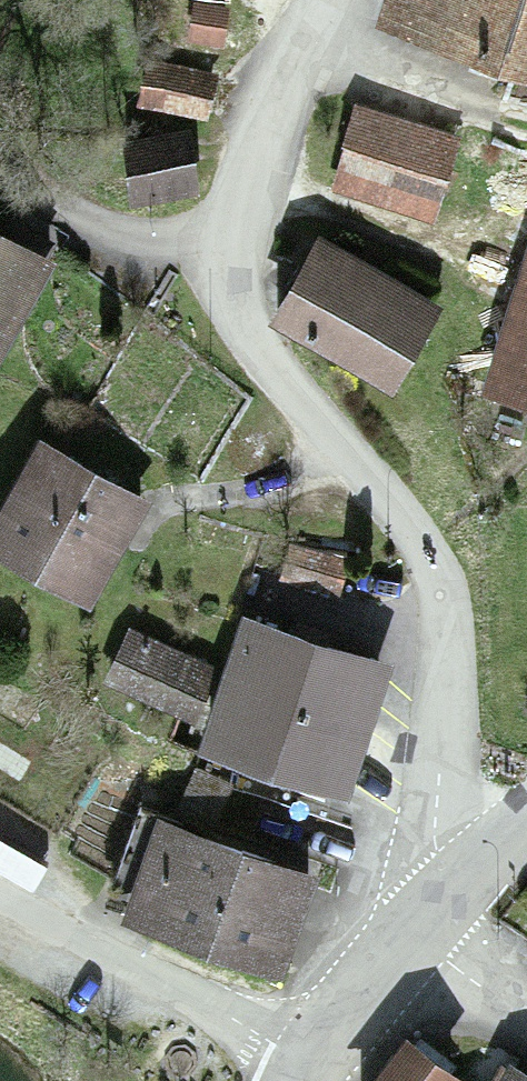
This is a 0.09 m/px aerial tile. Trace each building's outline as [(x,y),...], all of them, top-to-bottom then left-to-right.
[(363,16),(526,73),(526,0),(368,0),(363,16)] [(369,121),(352,114),(328,180),(431,216),(455,151),(369,121)] [(191,192),(183,143),(107,154),(115,204),(191,192)] [(424,319),(308,245),(264,312),(381,386),(424,319)] [(0,246),(0,349),(46,274),(0,246)] [(480,385),(526,402),(526,260),(480,385)] [(29,446),(0,495),(0,559),(71,602),(129,506),(29,446)] [(368,672),(234,623),(214,676),(194,733),(190,744),(301,784),(318,790),(324,792),(368,672)] [(214,676),(122,634),(94,688),(194,733),(214,676)] [(55,839),(111,753),(0,681),(0,804),(55,839)] [(308,881),(151,821),(114,920),(271,979),(308,881)] [(408,1046),(381,1080),(454,1080),(414,1050),(408,1046)] [(489,1071),(484,1080),(508,1080),(489,1071)]
